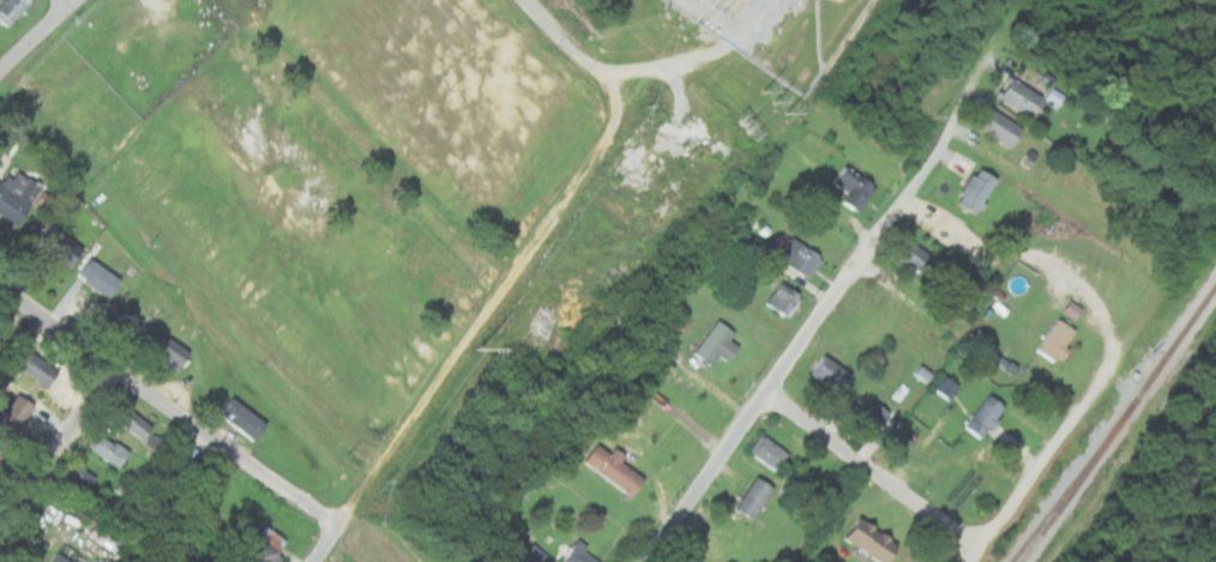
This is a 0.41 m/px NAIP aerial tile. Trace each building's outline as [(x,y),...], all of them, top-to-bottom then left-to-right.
[(0,6),(0,16),(10,25),(35,0),(6,0),(0,6)] [(1031,116),(1046,97),(1016,74),(1001,93),(1031,116)] [(1013,146),(1025,127),(993,105),(981,126),(1013,146)] [(878,186),(849,161),(831,183),(860,207),(878,186)] [(977,212),(1000,177),(980,164),(957,200),(977,212)] [(37,186),(9,170),(0,185),(0,215),(14,224),(37,186)] [(43,251),(65,266),(79,246),(46,224),(35,241),(45,247),(43,251)] [(809,278),(824,258),(796,237),(782,258),(809,278)] [(898,255),(920,272),(933,254),(911,237),(898,255)] [(79,274),(110,297),(125,279),(92,256),(79,274)] [(789,318),(805,295),(781,279),(766,303),(789,318)] [(1078,331),(1058,316),(1037,348),(1058,361),(1078,331)] [(745,338),(718,319),(694,352),(712,364),(720,353),(729,359),(745,338)] [(180,368),(193,351),(171,333),(158,351),(180,368)] [(855,374),(825,353),(812,373),(841,393),(855,374)] [(943,399),(954,385),(940,374),(929,388),(943,399)] [(38,410),(22,393),(0,415),(0,422),(13,435),(38,410)] [(980,439),(1010,409),(994,393),(964,423),(980,439)] [(254,441),(269,424),(236,397),(222,413),(254,441)] [(872,442),(892,410),(874,399),(854,431),(872,442)] [(115,417),(144,437),(152,427),(124,405),(115,417)] [(132,449),(100,431),(90,448),(122,466),(132,449)] [(156,457),(167,442),(156,434),(145,448),(156,457)] [(778,470),(790,452),(764,434),(752,452),(778,470)] [(634,496),(648,477),(598,442),(585,461),(634,496)] [(79,492),(91,478),(75,464),(63,479),(79,492)] [(739,506),(757,518),(777,487),(759,475),(739,506)] [(882,561),(890,561),(903,542),(862,514),(847,537),(882,561)] [(91,533),(115,554),(127,540),(103,520),(91,533)] [(290,540),(259,524),(239,561),(241,561),(278,561),(290,540)] [(585,544),(576,537),(559,560),(563,561),(598,561),(582,550),(585,544)] [(545,554),(533,543),(516,561),(538,561),(545,554)] [(55,550),(49,561),(80,561),(55,550)]
